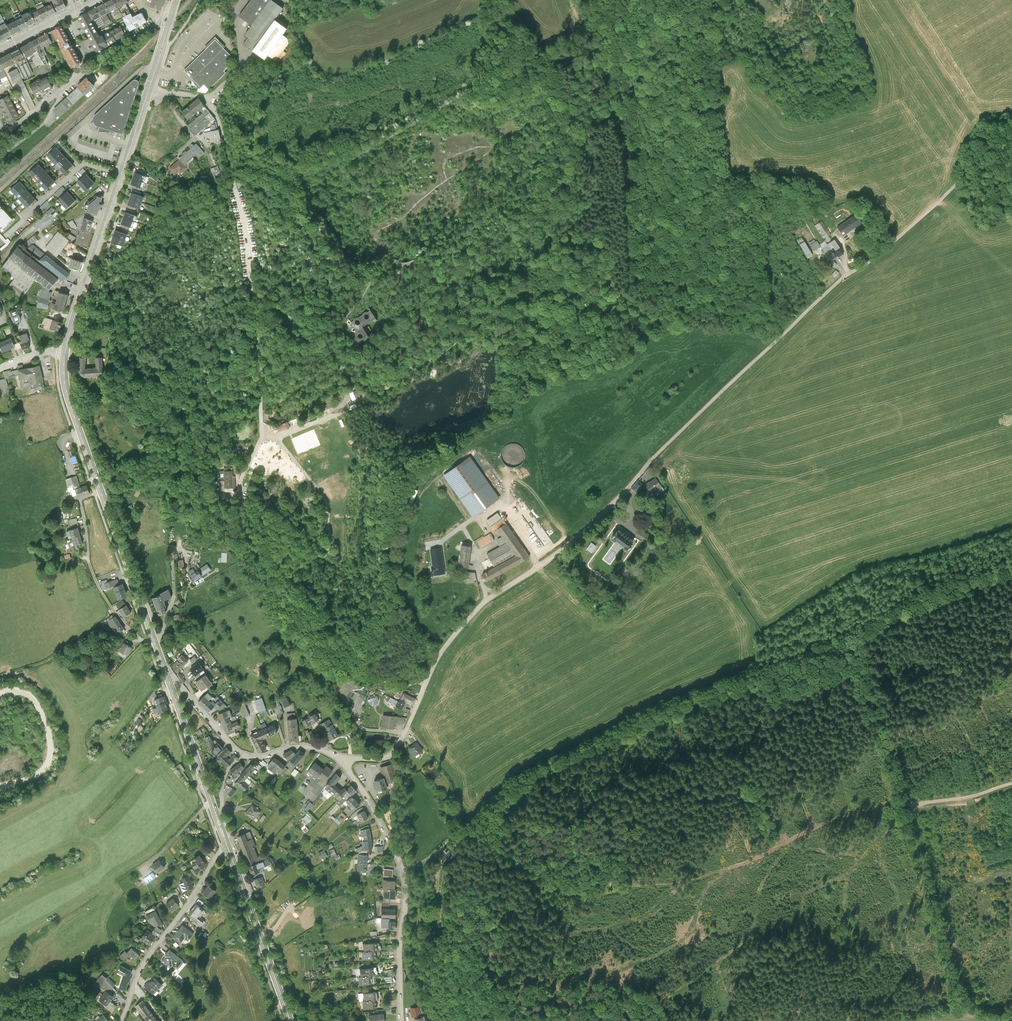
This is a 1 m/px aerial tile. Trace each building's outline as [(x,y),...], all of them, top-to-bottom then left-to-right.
[(58,11),(67,7),(64,0),(53,0),(58,11)] [(114,0),(109,0),(104,2),(109,12),(118,7),(114,0)] [(151,7),(161,11),(164,0),(153,0),(151,7)] [(238,15),(251,25),(244,34),(248,37),(256,43),(275,19),(283,7),(273,0),(249,0),(238,15)] [(52,2),(45,6),(50,15),(56,12),(52,2)] [(109,12),(104,2),(88,11),(93,21),(109,12)] [(45,6),(38,9),(43,18),(50,15),(45,6)] [(38,9),(32,12),(36,22),(43,18),(38,9)] [(21,14),(22,16),(27,26),(36,22),(32,12),(31,11),(27,13),(26,11),(21,14)] [(93,21),(88,11),(78,16),(85,28),(94,23),(93,21)] [(148,21),(143,11),(134,16),(132,12),(123,17),(131,31),(148,21)] [(22,16),(15,19),(20,29),(27,26),(22,16)] [(15,19),(5,24),(6,26),(10,34),(20,29),(15,19)] [(287,28),(275,19),(256,43),(252,49),(265,59),(267,55),(276,61),(289,43),(288,38),(282,34),(287,28)] [(101,35),(94,23),(85,28),(97,51),(106,46),(101,35)] [(121,24),(112,30),(117,40),(127,35),(121,24)] [(10,34),(6,26),(0,29),(0,39),(10,34)] [(62,26),(48,33),(52,43),(57,41),(60,47),(70,42),(62,26)] [(112,30),(101,35),(106,46),(117,40),(112,30)] [(52,43),(48,33),(38,38),(43,47),(52,43)] [(205,49),(183,70),(192,79),(191,80),(199,89),(204,85),(208,89),(226,72),(224,71),(229,67),(226,64),(232,57),(228,53),(223,48),(225,47),(215,36),(204,47),(205,49)] [(256,43),(248,37),(243,43),(252,49),(256,43)] [(43,47),(38,38),(32,41),(37,51),(45,65),(48,63),(44,56),(47,54),(43,47)] [(37,51),(32,41),(20,48),(25,57),(37,51)] [(70,42),(60,47),(71,68),(81,63),(70,42)] [(24,58),(18,47),(9,52),(14,62),(14,63),(24,58)] [(9,52),(0,57),(0,65),(2,69),(14,62),(9,52)] [(32,74),(27,62),(16,67),(22,78),(32,74)] [(16,68),(7,72),(10,78),(19,74),(16,68)] [(53,88),(47,76),(28,85),(34,97),(53,88)] [(96,86),(87,76),(77,86),(77,87),(84,94),(85,95),(96,86)] [(6,77),(1,79),(6,91),(12,88),(6,77)] [(137,79),(134,79),(99,111),(95,116),(94,118),(94,122),(95,124),(98,126),(103,128),(114,132),(123,134),(140,83),(139,81),(137,79)] [(84,94),(77,87),(66,97),(73,105),(84,94)] [(10,100),(8,95),(0,99),(0,105),(10,100)] [(73,105),(66,97),(53,110),(60,117),(73,105)] [(184,108),(180,112),(186,120),(199,110),(202,113),(187,125),(196,135),(215,119),(197,98),(194,101),(188,105),(184,108)] [(0,105),(0,108),(2,111),(13,105),(10,100),(0,105)] [(4,117),(16,111),(13,105),(2,111),(4,117)] [(16,111),(4,117),(7,122),(19,116),(16,111)] [(213,131),(204,133),(206,142),(220,139),(218,130),(216,130),(213,131)] [(188,150),(194,156),(197,154),(199,156),(203,153),(196,144),(188,150)] [(47,156),(51,160),(60,153),(56,148),(47,156)] [(194,156),(188,150),(178,159),(179,160),(185,168),(188,165),(186,163),(194,156)] [(64,157),(60,153),(51,160),(55,165),(64,157)] [(55,165),(59,169),(68,162),(64,157),(55,165)] [(185,168),(179,160),(169,168),(175,176),(178,173),(180,175),(187,169),(185,168)] [(72,166),(68,162),(59,169),(63,174),(72,166)] [(29,172),(33,177),(43,168),(39,164),(29,172)] [(218,166),(211,169),(216,180),(223,178),(218,166)] [(47,173),(43,168),(33,177),(37,182),(47,173)] [(131,179),(144,183),(146,176),(133,172),(131,179)] [(37,182),(41,186),(51,178),(47,173),(37,182)] [(77,182),(81,187),(91,178),(86,174),(77,182)] [(209,179),(206,176),(200,181),(205,185),(211,182),(209,179)] [(55,183),(51,178),(41,186),(45,191),(55,183)] [(95,183),(91,178),(81,187),(85,192),(95,183)] [(144,183),(131,179),(129,185),(142,189),(144,183)] [(237,182),(239,189),(247,186),(245,179),(237,182)] [(10,190),(14,195),(24,186),(20,182),(10,190)] [(28,191),(24,186),(14,195),(18,199),(28,191)] [(18,199),(22,204),(32,195),(28,191),(18,199)] [(58,200),(62,205),(71,196),(67,191),(58,200)] [(128,199),(141,204),(143,198),(130,193),(128,199)] [(36,200),(32,195),(22,204),(26,208),(36,200)] [(87,205),(84,211),(97,216),(99,207),(101,208),(102,205),(100,205),(103,196),(99,195),(87,205)] [(76,201),(71,196),(62,205),(66,209),(76,201)] [(141,204),(128,199),(126,205),(139,210),(141,204)] [(45,210),(50,205),(47,201),(41,206),(45,210)] [(0,206),(0,226),(2,229),(12,220),(0,206)] [(124,212),(122,219),(131,222),(133,216),(124,212)] [(859,225),(853,217),(834,231),(841,239),(859,225)] [(93,221),(83,218),(80,231),(89,234),(93,221)] [(129,228),(131,222),(122,219),(119,225),(129,228)] [(814,225),(824,240),(836,258),(844,253),(833,237),(830,239),(819,222),(814,225)] [(89,234),(80,231),(76,244),(85,247),(89,234)] [(112,237),(124,241),(126,235),(113,231),(112,237)] [(58,232),(45,248),(56,257),(70,241),(58,232)] [(34,236),(22,247),(26,250),(33,245),(38,240),(34,236)] [(124,241),(112,237),(110,243),(122,247),(124,241)] [(829,263),(836,258),(824,240),(818,244),(815,239),(810,242),(817,253),(821,250),(829,263)] [(813,254),(803,240),(797,245),(807,258),(813,254)] [(19,244),(8,258),(9,258),(35,278),(43,285),(49,290),(60,277),(39,260),(26,250),(22,247),(19,244)] [(33,245),(26,250),(39,260),(46,255),(33,245)] [(46,255),(39,260),(60,277),(65,281),(71,275),(46,255)] [(35,278),(9,258),(1,269),(14,279),(8,288),(20,298),(35,278)] [(82,263),(69,259),(66,265),(69,268),(79,272),(82,263)] [(43,285),(37,306),(47,308),(51,293),(48,292),(49,290),(43,285)] [(69,296),(59,293),(54,310),(64,313),(69,296)] [(351,330),(358,342),(371,335),(367,329),(364,323),(375,316),(369,306),(349,317),(355,328),(351,330)] [(16,310),(8,314),(12,324),(20,320),(18,314),(16,310)] [(61,323),(53,321),(50,331),(59,333),(61,323)] [(19,341),(20,343),(27,341),(27,340),(29,339),(26,333),(19,335),(21,341),(19,341)] [(0,343),(0,345),(3,353),(16,349),(12,339),(0,343)] [(87,359),(80,358),(78,379),(104,377),(103,358),(96,358),(96,368),(86,369),(87,359)] [(41,365),(18,369),(20,381),(29,379),(30,384),(44,382),(41,365)] [(0,381),(0,392),(3,391),(4,395),(11,393),(8,379),(0,381)] [(285,419),(274,426),(277,431),(284,426),(286,429),(290,426),(285,419)] [(513,468),(522,465),(526,456),(522,447),(513,443),(504,447),(501,451),(500,456),(504,465),(511,468),(513,468)] [(471,457),(444,476),(472,515),(499,496),(471,457)] [(228,471),(225,471),(225,477),(226,488),(234,488),(233,471),(228,471)] [(69,494),(76,492),(76,490),(74,486),(79,485),(76,477),(66,480),(69,494)] [(664,489),(656,478),(645,485),(650,491),(651,490),(653,492),(652,493),(654,496),(657,494),(664,489)] [(638,481),(631,488),(636,492),(642,484),(638,481)] [(87,486),(79,489),(81,496),(90,493),(87,486)] [(564,511),(557,516),(561,521),(568,517),(564,511)] [(494,532),(498,529),(506,524),(502,518),(501,518),(498,513),(486,521),(494,532)] [(570,519),(563,525),(567,529),(574,522),(570,519)] [(520,562),(529,557),(506,524),(498,529),(503,537),(507,543),(516,555),(520,562)] [(72,534),(73,537),(80,535),(78,527),(67,531),(68,536),(72,534)] [(616,540),(624,546),(624,548),(626,549),(628,549),(633,542),(616,530),(612,537),(612,539),(614,540),(616,540)] [(474,541),(478,548),(482,546),(483,547),(494,541),(493,539),(494,539),(490,533),(484,537),(483,535),(474,541)] [(566,534),(559,540),(561,543),(568,537),(566,534)] [(72,538),(74,545),(75,546),(83,543),(80,535),(73,537),(72,538)] [(500,547),(507,543),(503,537),(497,540),(500,547)] [(615,558),(622,546),(614,541),(607,554),(615,558)] [(507,543),(500,547),(487,554),(495,567),(516,555),(507,543)] [(592,553),(597,547),(592,543),(587,550),(592,553)] [(459,567),(468,568),(470,547),(462,546),(459,567)] [(441,547),(431,548),(434,565),(432,566),(432,570),(434,570),(435,574),(444,572),(441,547)] [(486,580),(520,562),(516,555),(495,567),(483,574),(483,575),(486,580)] [(207,566),(198,571),(201,577),(210,571),(207,566)] [(192,582),(201,577),(198,571),(196,573),(191,576),(189,577),(192,582)] [(127,597),(125,589),(116,592),(119,600),(127,597)] [(172,598),(169,590),(162,594),(163,595),(162,596),(164,601),(172,598)] [(166,607),(164,601),(162,596),(153,599),(158,610),(164,608),(166,607)] [(124,601),(116,605),(119,611),(127,606),(124,601)] [(127,606),(119,611),(124,618),(131,613),(127,606)] [(124,630),(115,617),(114,618),(112,619),(107,622),(115,634),(119,631),(120,632),(124,630)]
